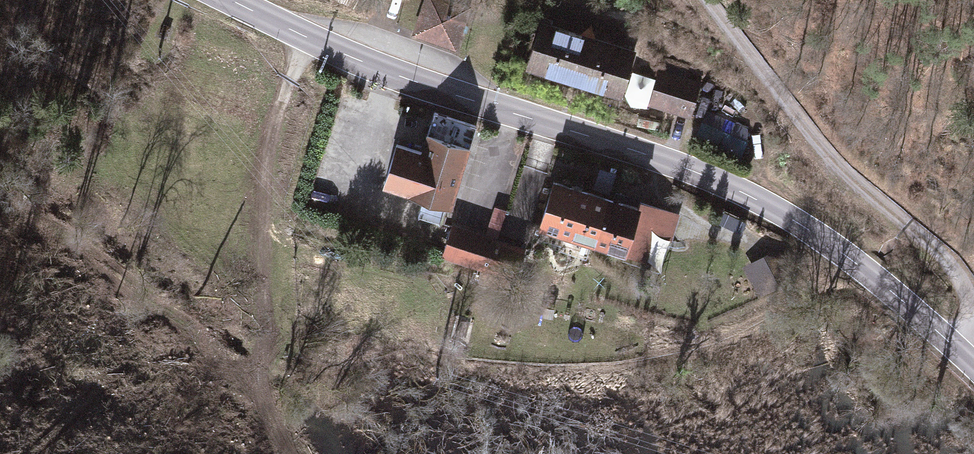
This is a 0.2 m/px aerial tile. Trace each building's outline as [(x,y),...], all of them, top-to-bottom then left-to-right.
[(413,32),(459,47),(474,5),(460,0),(424,0),(413,32)] [(637,43),(541,14),(526,63),(622,92),(637,43)] [(469,141),(426,127),(421,145),(395,137),(382,179),(451,200),(469,141)] [(638,202),(553,173),(537,219),(648,258),(657,234),(673,239),(683,211),(640,196),(638,202)] [(528,243),(452,220),(442,253),(518,276),(528,243)] [(746,266),(760,297),(789,284),(775,253),(746,266)]
